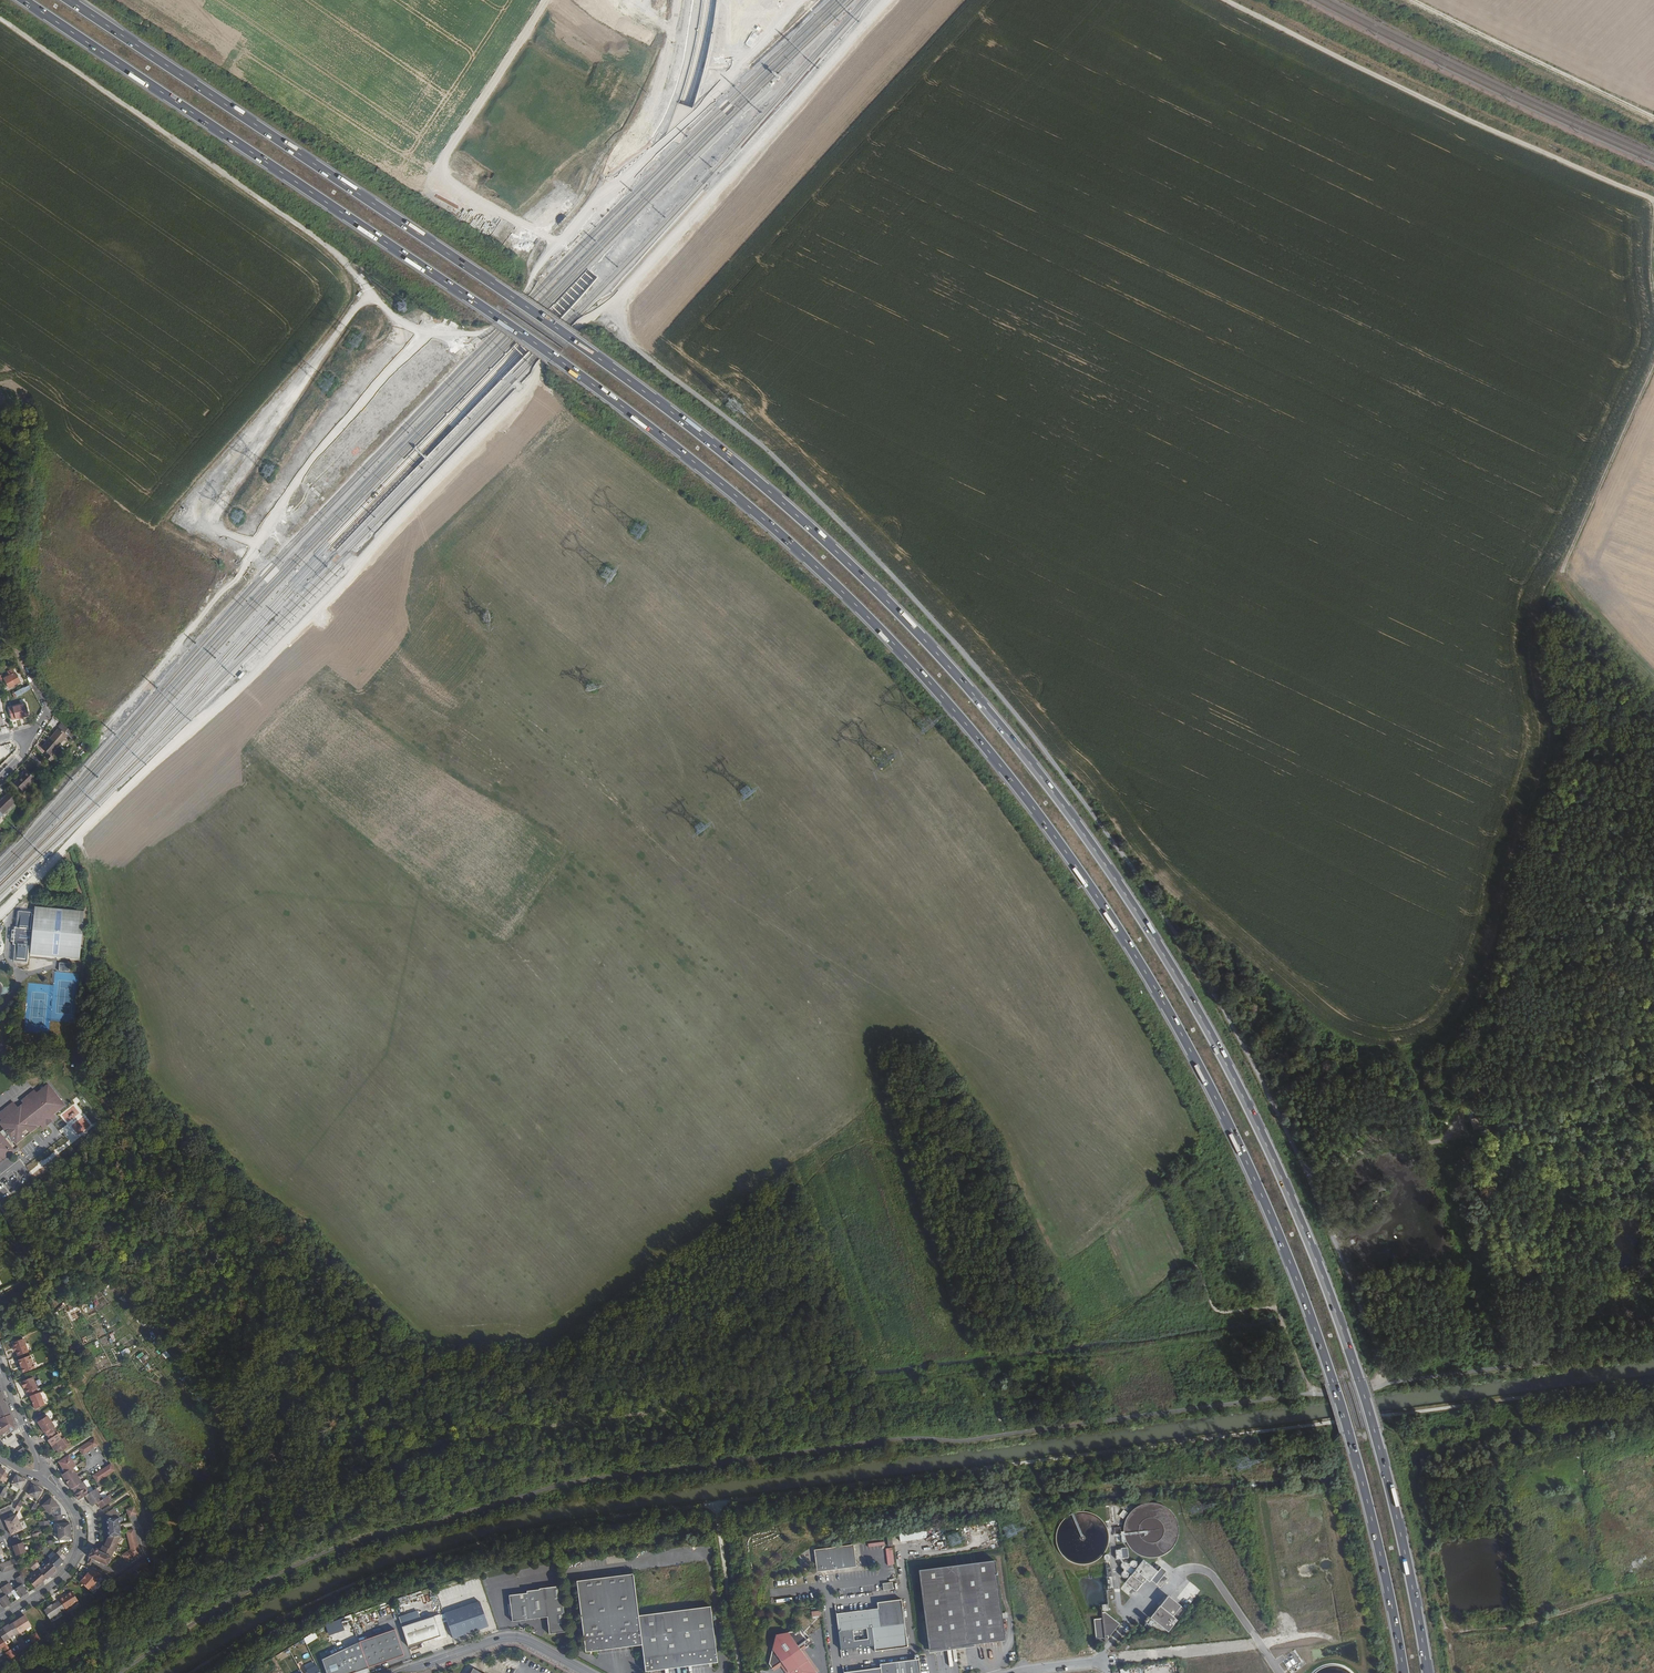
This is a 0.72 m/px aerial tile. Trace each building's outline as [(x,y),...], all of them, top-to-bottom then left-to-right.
[(619,165),(621,166),(625,158),(618,154),(611,167),(616,169),(619,165)] [(568,192),(561,199),(563,202),(570,195),(568,192)] [(524,246),(519,252),(526,258),(531,252),(524,246)] [(728,309),(732,303),(727,299),(723,306),(728,309)] [(407,302),(398,301),(397,310),(407,311),(407,302)] [(239,522),(243,513),(235,509),(230,518),(239,522)] [(8,677),(4,678),(9,687),(20,682),(15,672),(14,672),(12,668),(6,671),(8,677)] [(15,690),(17,694),(24,690),(22,686),(15,690)] [(22,706),(4,709),(7,721),(24,718),(22,706)] [(63,726),(50,739),(57,746),(58,747),(69,736),(66,734),(69,731),(63,726)] [(40,747),(46,752),(48,754),(57,746),(50,739),(48,738),(40,747)] [(46,752),(43,756),(49,761),(52,758),(48,754),(46,752)] [(27,770),(14,782),(23,791),(35,778),(27,770)] [(0,801),(0,812),(2,814),(16,799),(9,792),(0,801)] [(30,956),(34,905),(32,904),(31,916),(29,916),(29,913),(15,912),(14,928),(12,928),(10,945),(13,945),(11,962),(25,963),(26,954),(28,954),(28,956),(30,956)] [(78,960),(82,908),(34,905),(30,956),(78,960)] [(68,971),(69,963),(59,962),(58,971),(68,971)] [(61,1106),(45,1086),(34,1095),(32,1092),(27,1096),(28,1098),(26,1100),(24,1098),(20,1102),(22,1105),(0,1122),(0,1124),(15,1143),(38,1125),(41,1129),(45,1125),(44,1124),(48,1121),(49,1122),(53,1118),(50,1115),(61,1106)] [(1486,1114),(1470,1119),(1474,1130),(1489,1125),(1486,1114)] [(13,1150),(0,1133),(0,1160),(13,1150)] [(91,1315),(84,1317),(88,1327),(94,1325),(91,1315)] [(29,1351),(23,1337),(13,1341),(18,1356),(29,1351)] [(127,1347),(120,1351),(123,1357),(130,1353),(127,1347)] [(161,1353),(166,1359),(170,1356),(166,1350),(161,1353)] [(36,1368),(30,1354),(18,1359),(21,1367),(20,1369),(22,1372),(24,1373),(36,1368)] [(37,1389),(38,1388),(33,1377),(20,1382),(23,1389),(25,1388),(26,1393),(27,1393),(29,1397),(38,1393),(37,1389)] [(0,1440),(3,1438),(5,1437),(4,1436),(7,1434),(8,1435),(12,1432),(12,1431),(17,1428),(14,1422),(15,1421),(13,1417),(6,1400),(2,1392),(0,1393),(0,1419),(1,1420),(2,1422),(0,1423),(0,1439),(0,1440)] [(45,1405),(40,1392),(38,1393),(29,1397),(30,1401),(32,1400),(33,1404),(34,1410),(45,1405)] [(41,1427),(51,1420),(47,1415),(45,1416),(43,1413),(38,1416),(40,1420),(38,1421),(38,1422),(41,1427)] [(56,1429),(51,1420),(41,1427),(44,1431),(44,1432),(46,1431),(48,1435),(55,1430),(56,1429)] [(63,1438),(59,1432),(57,1434),(55,1430),(48,1435),(50,1438),(49,1439),(50,1441),(52,1445),(63,1438)] [(60,1452),(72,1444),(66,1435),(63,1438),(52,1445),(55,1449),(56,1450),(57,1449),(60,1452)] [(83,1455),(99,1444),(94,1437),(78,1448),(83,1455)] [(26,1452),(23,1447),(17,1451),(20,1456),(26,1452)] [(89,1493),(86,1487),(87,1487),(84,1481),(83,1482),(73,1467),(77,1465),(70,1454),(59,1462),(65,1472),(62,1474),(72,1489),(73,1488),(76,1494),(75,1494),(79,1500),(86,1495),(93,1506),(98,1502),(101,1508),(112,1502),(108,1496),(103,1499),(97,1488),(89,1493)] [(96,1482),(115,1471),(111,1463),(92,1474),(96,1482)] [(8,1474),(4,1472),(5,1470),(0,1467),(0,1479),(4,1481),(8,1474)] [(20,1489),(25,1480),(16,1475),(11,1483),(20,1489)] [(33,1484),(30,1490),(28,1493),(37,1499),(43,1490),(38,1487),(33,1484)] [(50,1514),(60,1505),(56,1500),(52,1496),(43,1504),(50,1514)] [(1178,1528),(1179,1525),(1178,1521),(1178,1518),(1177,1514),(1175,1511),(1173,1508),(1171,1506),(1169,1503),(1166,1501),(1163,1500),(1160,1499),(1156,1498),(1153,1497),(1149,1497),(1146,1498),(1143,1499),(1140,1500),(1137,1502),(1134,1504),(1131,1506),(1129,1509),(1127,1512),(1126,1515),(1125,1518),(1124,1522),(1124,1525),(1125,1528),(1125,1532),(1126,1535),(1128,1538),(1130,1541),(1132,1543),(1134,1546),(1137,1547),(1140,1549),(1143,1550),(1147,1551),(1150,1551),(1153,1551),(1157,1551),(1160,1550),(1163,1549),(1166,1547),(1169,1545),(1171,1543),(1173,1540),(1175,1537),(1177,1534),(1178,1531),(1178,1528)] [(19,1511),(23,1503),(20,1501),(15,1509),(19,1511)] [(34,1512),(38,1505),(34,1503),(30,1510),(34,1512)] [(137,1514),(135,1507),(127,1510),(129,1517),(137,1514)] [(108,1565),(115,1550),(117,1551),(120,1545),(118,1544),(121,1536),(120,1517),(114,1508),(105,1514),(108,1518),(109,1537),(105,1546),(103,1545),(100,1551),(93,1548),(89,1557),(91,1557),(89,1561),(88,1563),(91,1565),(92,1562),(93,1559),(108,1565)] [(1109,1531),(1108,1528),(1108,1525),(1106,1522),(1105,1519),(1103,1516),(1100,1514),(1098,1512),(1095,1511),(1092,1509),(1089,1508),(1086,1508),(1083,1508),(1079,1508),(1076,1509),(1073,1510),(1070,1512),(1068,1514),(1065,1516),(1063,1518),(1062,1521),(1060,1524),(1059,1527),(1059,1530),(1058,1533),(1059,1536),(1059,1540),(1060,1543),(1062,1546),(1064,1548),(1066,1551),(1068,1553),(1071,1555),(1074,1556),(1077,1557),(1080,1558),(1083,1558),(1086,1558),(1090,1558),(1093,1557),(1096,1555),(1099,1554),(1101,1552),(1103,1549),(1105,1547),(1107,1544),(1108,1541),(1109,1537),(1109,1534),(1109,1531)] [(19,1521),(16,1515),(4,1520),(7,1525),(8,1527),(19,1521)] [(23,1529),(19,1521),(8,1527),(9,1530),(11,1534),(18,1532),(23,1529)] [(71,1526),(71,1523),(58,1524),(58,1531),(71,1531),(71,1526)] [(899,1532),(900,1542),(922,1538),(921,1528),(899,1532)] [(71,1531),(58,1531),(59,1539),(72,1538),(72,1534),(71,1531)] [(858,1563),(855,1541),(814,1545),(817,1568),(858,1563)] [(26,1552),(22,1542),(17,1544),(12,1545),(16,1555),(26,1552)] [(62,1558),(65,1556),(64,1555),(60,1550),(49,1560),(50,1562),(56,1568),(60,1564),(64,1561),(62,1558)] [(1164,1569),(1167,1565),(1161,1561),(1157,1567),(1144,1556),(1126,1578),(1137,1586),(1147,1574),(1150,1576),(1152,1574),(1161,1582),(1169,1572),(1164,1569)] [(40,1565),(34,1558),(31,1561),(37,1567),(40,1565)] [(22,1565),(20,1559),(15,1561),(14,1559),(10,1560),(13,1568),(22,1565)] [(1005,1639),(996,1559),(919,1567),(928,1648),(1005,1639)] [(10,1560),(0,1564),(0,1566),(2,1572),(13,1568),(10,1560)] [(37,1567),(31,1561),(28,1564),(34,1570),(37,1567)] [(120,1586),(147,1568),(144,1564),(143,1561),(132,1568),(131,1567),(125,1572),(125,1573),(115,1580),(120,1586)] [(52,1574),(57,1570),(56,1568),(50,1562),(40,1571),(46,1578),(47,1579),(52,1574)] [(40,1583),(46,1578),(40,1571),(39,1570),(28,1579),(35,1587),(40,1583)] [(101,1574),(91,1570),(89,1573),(88,1572),(80,1583),(89,1591),(98,1580),(97,1579),(101,1574)] [(640,1643),(636,1613),(630,1572),(575,1579),(586,1650),(593,1649),(596,1645),(630,1641),(636,1644),(640,1643)] [(27,1580),(22,1573),(19,1576),(23,1583),(27,1580)] [(566,1626),(560,1579),(539,1582),(539,1583),(534,1584),(538,1612),(547,1611),(549,1628),(566,1626)] [(893,1588),(893,1580),(883,1581),(883,1589),(893,1588)] [(13,1589),(8,1583),(1,1587),(6,1594),(13,1589)] [(27,1592),(21,1584),(20,1585),(14,1589),(20,1597),(23,1595),(27,1592)] [(538,1612),(534,1584),(527,1585),(527,1587),(508,1589),(512,1616),(538,1612)] [(1175,1622),(1191,1601),(1173,1587),(1156,1609),(1175,1622)] [(65,1609),(78,1601),(72,1592),(64,1597),(63,1596),(58,1599),(60,1601),(65,1609)] [(437,1592),(429,1593),(432,1610),(440,1609),(437,1592)] [(5,1595),(0,1598),(0,1603),(3,1608),(10,1603),(5,1595)] [(907,1645),(902,1598),(877,1601),(877,1606),(835,1611),(839,1648),(874,1644),(874,1649),(907,1645)] [(489,1625),(481,1600),(445,1611),(453,1637),(489,1625)] [(49,1620),(65,1609),(60,1601),(52,1606),(51,1606),(47,1608),(48,1609),(44,1611),(49,1620)] [(636,1613),(640,1643),(644,1669),(649,1669),(654,1664),(698,1658),(706,1657),(712,1660),(717,1659),(709,1603),(680,1607),(636,1613)] [(1112,1632),(1123,1618),(1109,1606),(1105,1606),(1106,1612),(1098,1613),(1100,1632),(1112,1631),(1112,1632)] [(448,1635),(440,1613),(402,1625),(409,1645),(440,1634),(441,1637),(448,1635)] [(19,1635),(31,1627),(25,1616),(12,1624),(19,1635)] [(329,1635),(344,1630),(340,1618),(325,1624),(329,1635)] [(3,1647),(6,1653),(4,1654),(9,1661),(16,1657),(11,1649),(9,1651),(4,1643),(15,1636),(9,1626),(8,1625),(0,1631),(0,1637),(1,1639),(0,1639),(0,1650),(3,1647)] [(801,1644),(803,1642),(805,1644),(812,1639),(808,1634),(806,1636),(800,1627),(775,1630),(768,1661),(773,1668),(780,1663),(779,1662),(782,1660),(791,1672),(812,1672),(816,1670),(800,1648),(802,1646),(801,1644)] [(405,1655),(397,1632),(375,1639),(383,1662),(405,1655)] [(33,1645),(41,1641),(36,1634),(29,1638),(33,1645)] [(918,1657),(879,1662),(879,1666),(842,1669),(842,1672),(920,1672),(918,1657)] [(1348,1669),(1342,1666),(1336,1664),(1330,1664),(1324,1665),(1318,1667),(1313,1671),(1311,1672),(1351,1672),(1348,1669)]
